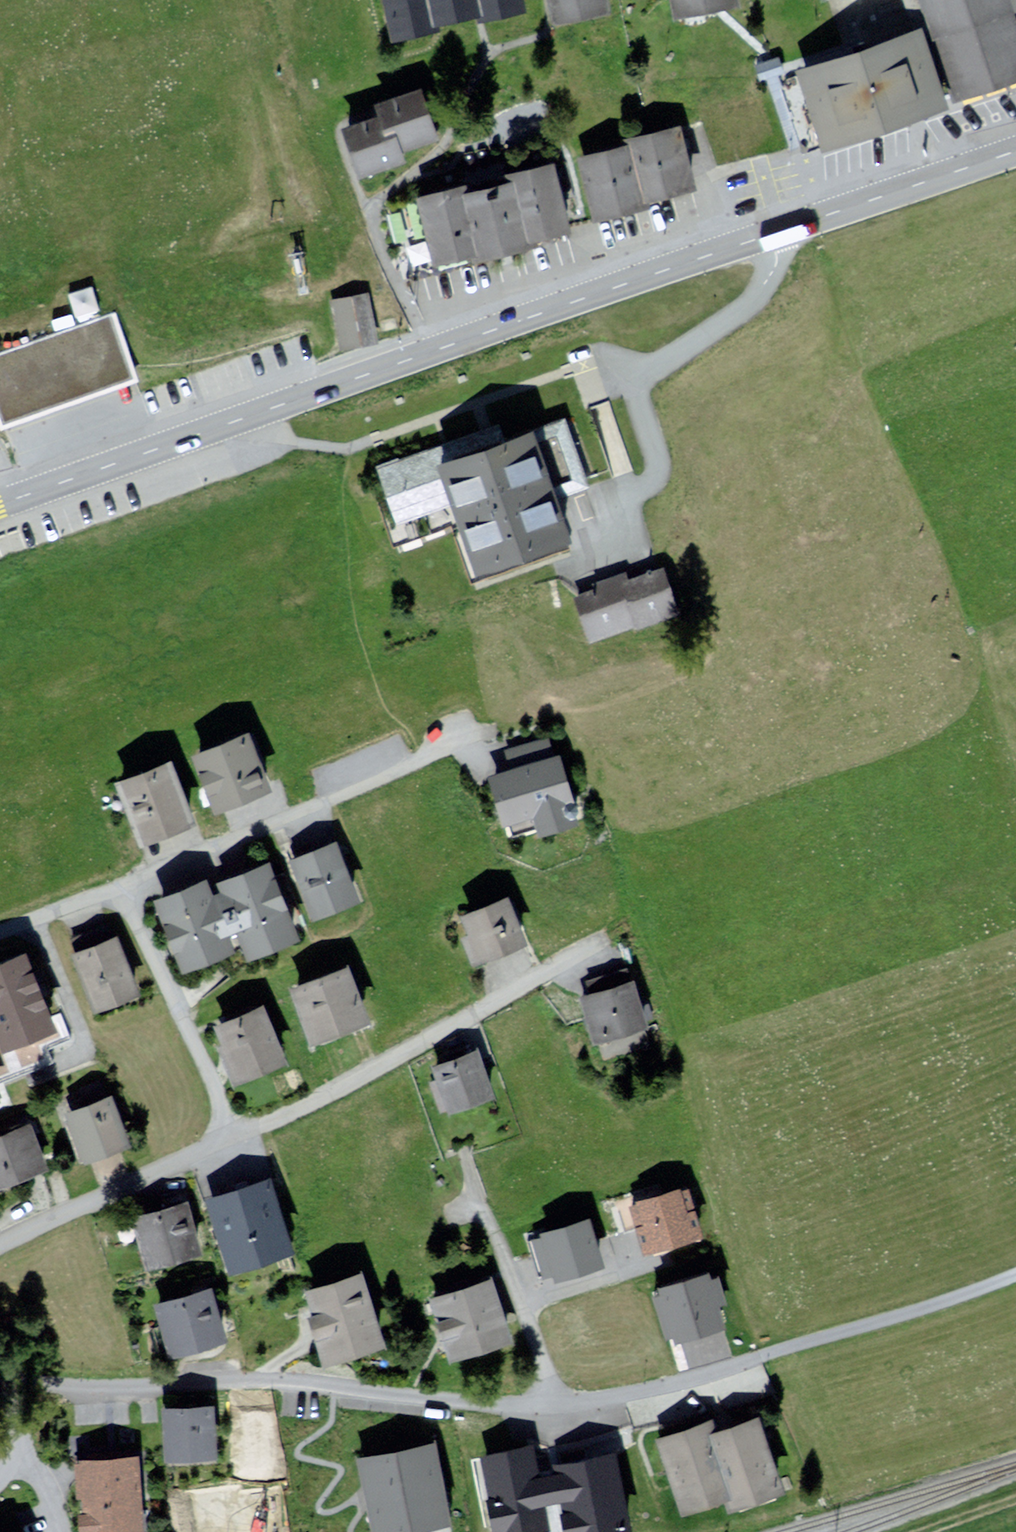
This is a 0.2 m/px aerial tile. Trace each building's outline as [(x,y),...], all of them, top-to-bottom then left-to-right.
[(384,30),(422,22),(421,17),(470,7),(471,13),(520,2),(519,0),(378,0),(384,30)] [(545,16),(605,5),(604,0),(542,0),(545,16)] [(670,13),(735,1),(735,0),(668,0),(670,13)] [(777,78),(804,154),(1015,83),(1015,0),(919,0),(927,27),(777,78)] [(379,111),(338,124),(353,172),(399,158),(397,152),(439,140),(422,85),(376,99),(379,111)] [(624,146),(578,158),(594,223),(651,209),(649,204),(698,192),(681,126),(623,140),(624,146)] [(467,184),(413,197),(430,268),(478,257),(479,263),(530,251),(528,244),(571,234),(554,164),(505,175),(507,183),(469,192),(467,184)] [(368,293),(331,300),(339,348),(377,342),(368,293)] [(0,353),(0,431),(140,382),(116,313),(0,353)] [(555,404),(374,463),(395,526),(443,510),(464,574),(564,541),(548,494),(581,483),(555,404)] [(622,568),(564,589),(582,637),(627,620),(629,627),(674,610),(658,567),(626,579),(622,568)] [(249,736),(190,755),(209,813),(268,793),(249,736)] [(559,758),(488,777),(501,825),(531,817),(536,836),(577,824),(559,758)] [(170,761),(113,781),(136,846),(193,827),(170,761)] [(337,848),(292,863),(311,920),(356,904),(337,848)] [(206,887),(154,905),(179,977),(235,957),(228,938),(236,935),(246,961),(298,943),(272,868),(220,886),(223,895),(211,899),(206,887)] [(524,944),(505,898),(459,916),(466,934),(458,937),(470,966),(524,944)] [(118,941),(72,958),(93,1015),(139,998),(118,941)] [(50,1063),(46,1052),(69,1043),(60,1019),(51,1022),(25,954),(0,963),(0,1082),(50,1063)] [(347,977),(299,994),(315,1038),(333,1031),(345,1027),(363,1020),(347,977)] [(628,985),(575,1001),(589,1046),(642,1030),(628,985)] [(262,1011),(213,1028),(232,1082),(281,1064),(262,1011)] [(475,1055),(428,1071),(443,1115),(490,1099),(475,1055)] [(116,1109),(77,1124),(91,1163),(130,1148),(116,1109)] [(0,1148),(0,1191),(47,1174),(34,1136),(0,1148)] [(266,1177),(210,1193),(228,1257),(284,1241),(266,1177)] [(675,1190),(623,1206),(638,1256),(701,1238),(693,1211),(682,1214),(675,1190)] [(184,1203),(136,1215),(147,1258),(195,1246),(184,1203)] [(599,1266),(586,1223),(547,1234),(560,1278),(599,1266)] [(709,1277),(665,1289),(677,1335),(721,1323),(709,1277)] [(491,1278),(427,1297),(446,1360),(510,1341),(491,1278)] [(363,1281),(313,1294),(330,1356),(379,1343),(363,1281)] [(205,1283),(147,1297),(161,1352),(219,1338),(205,1283)] [(213,1406),(162,1408),(163,1462),(214,1460),(213,1406)] [(713,1422),(665,1438),(685,1501),(726,1488),(729,1499),(774,1484),(753,1420),(716,1432),(713,1422)] [(486,1458),(499,1520),(546,1510),(551,1531),(576,1531),(630,1521),(614,1449),(535,1466),(531,1449),(486,1458)] [(365,1465),(378,1531),(382,1531),(441,1521),(428,1453),(365,1465)] [(83,1467),(87,1531),(101,1531),(136,1530),(133,1464),(83,1467)] [(199,1531),(259,1531),(256,1499),(196,1504),(199,1531)]
